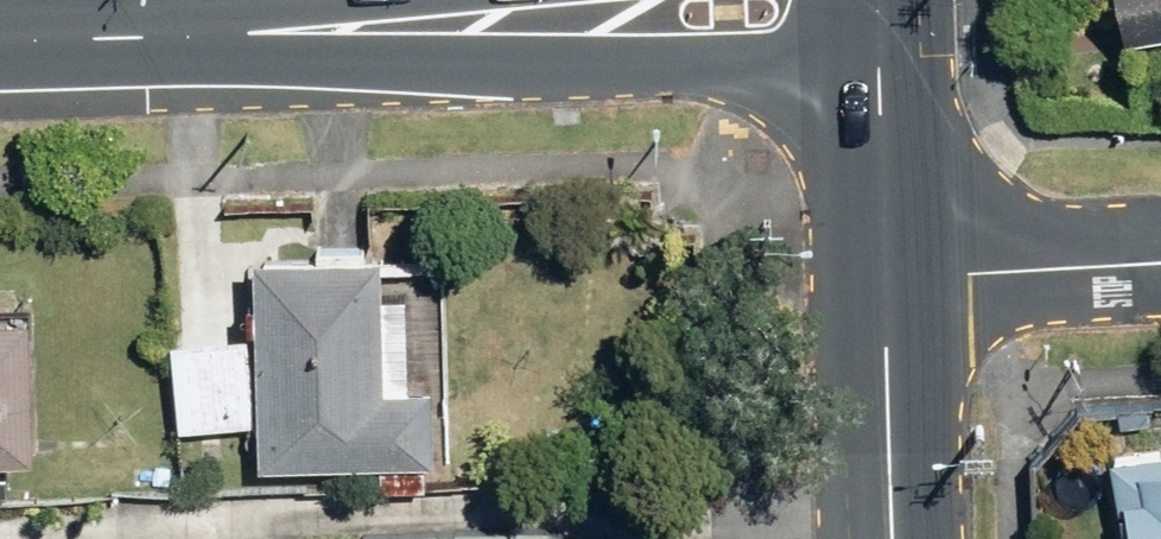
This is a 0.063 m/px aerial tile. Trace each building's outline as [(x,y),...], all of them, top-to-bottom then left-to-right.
[(410,292),(385,291),(386,253),(265,252),(265,271),(169,270),(167,425),(263,426),(262,468),(416,470),(417,390),(409,390),(410,292)] [(0,317),(0,455),(35,454),(30,315),(0,317)] [(1121,461),(1135,538),(1160,538),(1160,455),(1121,461)]
